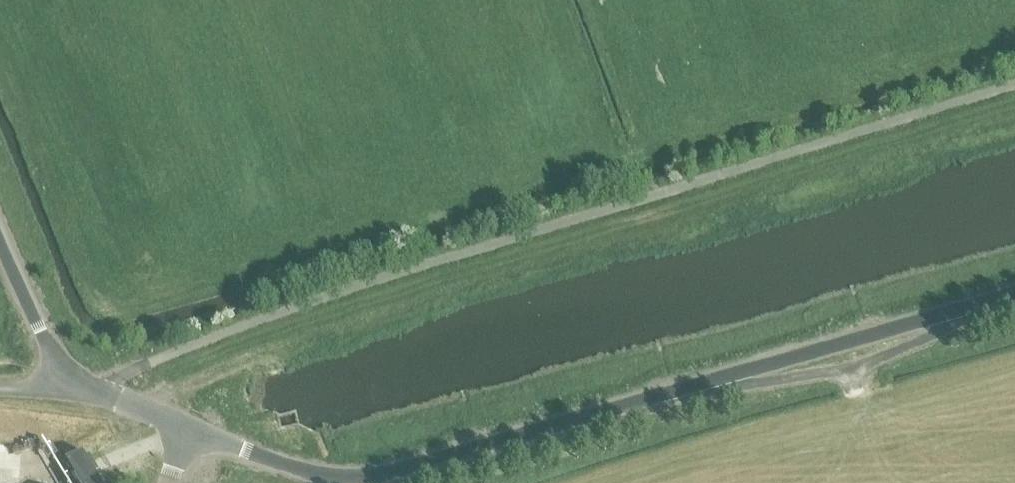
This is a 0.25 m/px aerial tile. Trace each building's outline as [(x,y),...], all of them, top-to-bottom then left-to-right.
[(77,482),(100,482),(83,454),(66,464),(77,482)]
